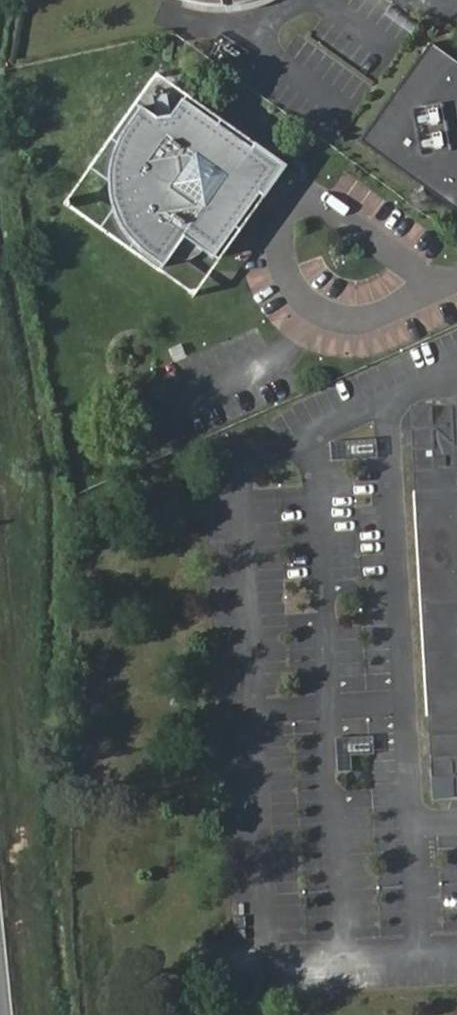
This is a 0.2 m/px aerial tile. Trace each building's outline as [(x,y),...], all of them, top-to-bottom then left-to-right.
[(432,44),(362,140),(456,210),(456,61),(432,44)] [(114,166),(115,196),(115,202),(119,217),(124,225),(141,249),(149,255),(171,270),(187,244),(199,243),(218,257),(265,194),(254,187),(251,167),(258,155),(186,104),(174,119),(166,121),(150,110),(115,160),(114,166)] [(445,409),(446,425),(431,425),(432,441),(415,441),(417,476),(444,475),(445,488),(418,490),(428,714),(456,713),(456,727),(429,728),(431,763),(446,762),(447,775),(456,774),(456,408),(445,409)]
